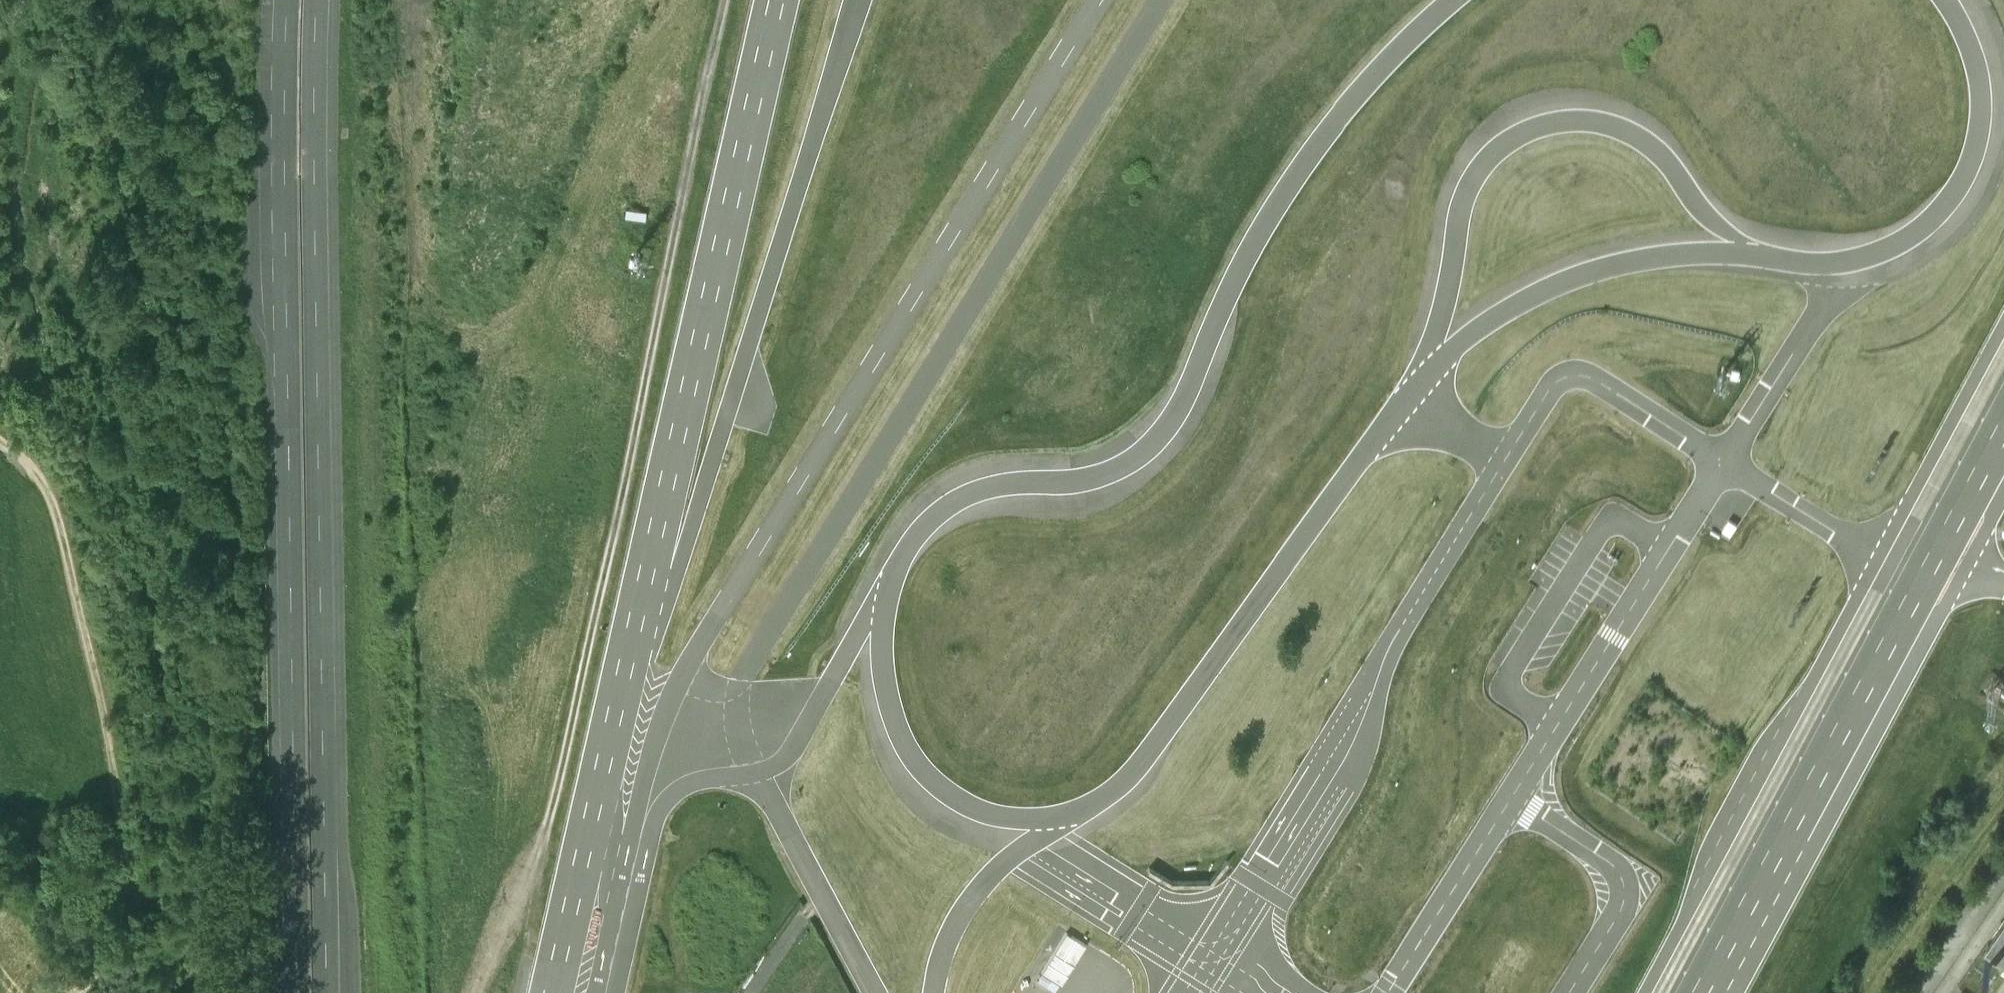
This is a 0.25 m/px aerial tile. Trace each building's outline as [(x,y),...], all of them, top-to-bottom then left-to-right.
[(1988,944),(1987,943),(1987,944),(2003,956),(2003,921),(1988,944)] [(1087,944),(1066,931),(1053,951),(1074,963),(1080,954),(1087,944)] [(1074,963),(1053,951),(1048,961),(1068,973),(1072,968),(1074,963)] [(1068,973),(1048,961),(1041,971),(1062,984),(1065,978),(1068,973)]
